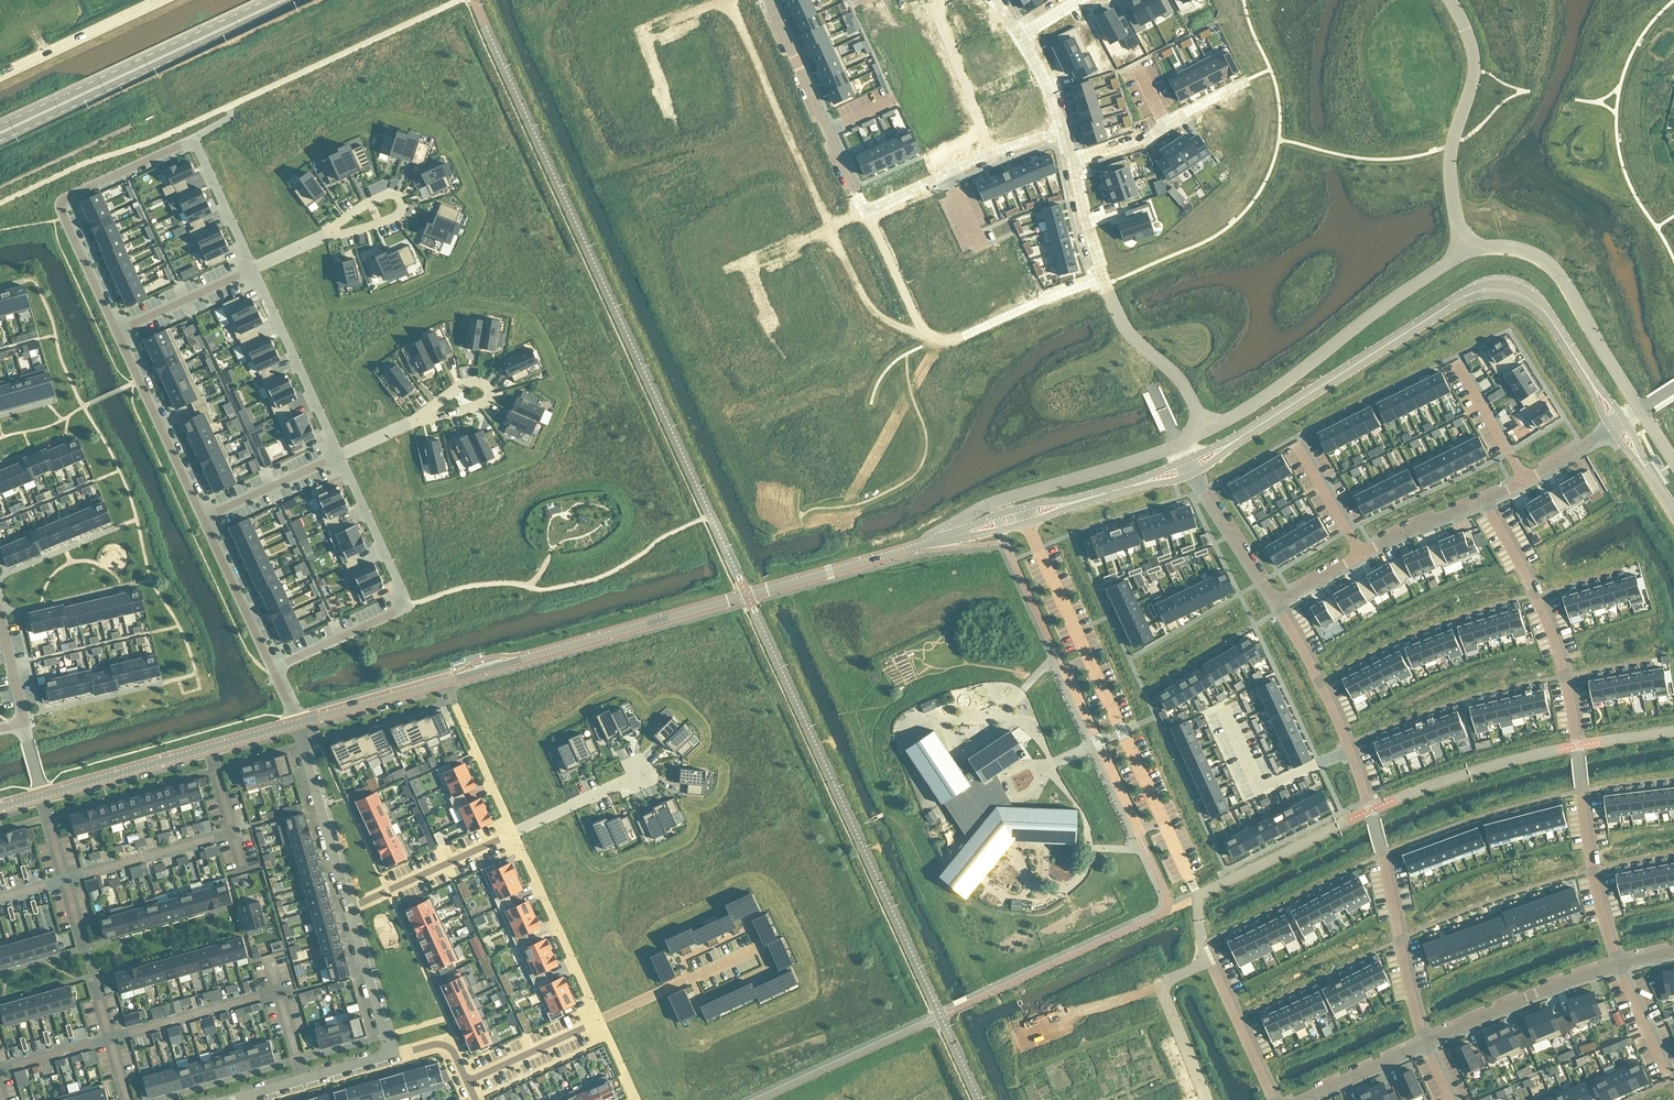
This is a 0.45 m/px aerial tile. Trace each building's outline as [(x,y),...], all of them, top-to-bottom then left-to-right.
[(786,1),(791,12),(811,3),(811,4),(816,2),(815,0),(788,0),(786,1)] [(1026,10),(1042,0),(1019,0),(1026,10)] [(1127,2),(1134,15),(1127,19),(1130,24),(1135,33),(1146,27),(1143,23),(1152,18),(1142,0),(1129,0),(1127,2)] [(1152,18),(1161,13),(1164,17),(1174,12),(1167,0),(1161,0),(1159,1),(1159,0),(1142,0),(1152,18)] [(1180,12),(1191,7),(1188,0),(1189,0),(1174,0),(1180,12)] [(811,3),(791,12),(797,24),(816,15),(816,14),(811,4),(811,3)] [(1113,9),(1098,18),(1111,42),(1123,35),(1130,49),(1141,43),(1135,33),(1130,24),(1124,28),(1113,9)] [(816,15),(797,24),(802,35),(826,24),(820,12),(816,14),(816,15)] [(826,24),(802,35),(807,46),(829,36),(829,37),(831,36),(826,24)] [(1060,44),(1051,48),(1054,56),(1056,55),(1059,60),(1085,48),(1075,27),(1057,36),(1060,44)] [(829,36),(807,46),(812,58),(834,48),(834,47),(829,37),(829,36)] [(834,48),(812,58),(818,69),(842,58),(836,46),(834,47),(834,48)] [(1060,62),(1058,63),(1062,72),(1064,71),(1065,73),(1072,70),(1076,79),(1096,69),(1085,48),(1059,60),(1060,62)] [(1226,48),(1215,54),(1226,77),(1238,71),(1226,48)] [(1215,54),(1205,58),(1217,82),(1226,77),(1215,54)] [(842,58),(818,69),(823,81),(844,71),(845,71),(847,70),(842,58)] [(1205,58),(1196,63),(1208,87),(1217,82),(1205,58)] [(1196,63),(1186,68),(1198,91),(1208,87),(1196,63)] [(1186,68),(1177,73),(1189,96),(1198,91),(1186,68)] [(844,71),(823,81),(828,92),(850,82),(849,82),(845,71),(844,71)] [(1178,75),(1168,80),(1179,101),(1189,96),(1177,73),(1176,73),(1178,75)] [(411,89),(418,87),(414,76),(407,79),(411,89)] [(850,82),(828,92),(834,104),(858,93),(852,80),(849,82),(850,82)] [(1090,81),(1070,87),(1073,97),(1093,91),(1090,81)] [(1093,91),(1073,97),(1076,106),(1096,100),(1093,91)] [(1096,100),(1076,106),(1079,116),(1099,109),(1096,100)] [(1099,109),(1079,116),(1082,125),(1100,120),(1103,119),(1099,109)] [(1082,125),(1080,125),(1083,135),(1103,129),(1100,120),(1082,125)] [(909,129),(898,135),(907,156),(919,151),(909,129)] [(1103,129),(1083,135),(1086,145),(1106,139),(1103,129)] [(408,137),(407,137),(397,133),(395,138),(384,134),(378,152),(401,160),(401,159),(408,137)] [(408,134),(407,137),(408,137),(401,159),(423,166),(430,145),(419,142),(420,138),(408,134)] [(898,135),(887,140),(888,142),(897,161),(907,156),(898,135)] [(1185,135),(1173,142),(1189,167),(1209,154),(1197,135),(1189,141),(1185,135)] [(879,146),(878,146),(887,166),(897,161),(888,142),(879,146)] [(1165,157),(1156,162),(1169,180),(1189,167),(1173,142),(1161,150),(1165,157)] [(878,144),(867,149),(877,170),(887,166),(878,146),(879,146),(878,144)] [(339,151),(340,154),(350,175),(351,174),(371,165),(362,145),(352,150),(350,146),(339,151)] [(867,149),(855,154),(865,176),(877,170),(867,149)] [(340,154),(330,159),(332,163),(322,167),(330,185),(351,175),(351,174),(350,175),(340,154)] [(1049,154),(1039,159),(1046,176),(1057,172),(1049,154)] [(1039,159),(1028,163),(1035,180),(1046,176),(1039,159)] [(1105,174),(1099,176),(1102,184),(1104,183),(1106,190),(1133,180),(1126,159),(1109,164),(1112,173),(1105,175),(1105,174)] [(173,185),(176,191),(187,186),(184,180),(195,175),(196,174),(194,171),(190,162),(177,168),(176,165),(167,169),(166,170),(167,172),(166,172),(171,184),(172,185),(173,185)] [(435,168),(421,174),(431,196),(451,187),(446,176),(450,174),(445,163),(440,165),(435,168)] [(1028,163),(1018,167),(1025,185),(1035,180),(1028,163)] [(1018,167),(1007,171),(1014,189),(1025,185),(1018,167)] [(1007,171),(997,176),(1004,193),(1014,189),(1007,171)] [(303,184),(294,191),(306,208),(325,194),(311,173),(301,181),(303,184)] [(997,176),(986,180),(994,197),(1004,193),(997,176)] [(986,180),(976,184),(983,202),(994,197),(986,180)] [(1108,195),(1106,196),(1109,204),(1125,199),(1127,204),(1142,198),(1140,191),(1137,192),(1133,180),(1106,190),(1108,195)] [(190,192),(187,186),(176,191),(178,194),(176,195),(178,198),(175,199),(181,212),(184,211),(206,200),(202,191),(200,188),(199,188),(190,192)] [(1167,192),(1164,186),(1155,189),(1158,195),(1167,192)] [(1184,200),(1173,187),(1167,192),(1178,205),(1184,200)] [(105,204),(100,194),(81,202),(86,213),(105,204)] [(210,210),(206,200),(184,211),(189,223),(191,227),(193,226),(194,229),(205,224),(202,217),(211,213),(212,213),(210,210)] [(460,211),(441,203),(432,224),(432,225),(452,233),(455,235),(460,223),(456,222),(460,211)] [(1129,220),(1118,223),(1124,241),(1135,237),(1136,241),(1137,241),(1142,238),(1143,239),(1143,237),(1153,234),(1149,223),(1155,221),(1149,203),(1132,209),(1133,214),(1127,216),(1129,220)] [(110,214),(105,204),(86,213),(90,223),(110,214)] [(1059,204),(1041,209),(1044,221),(1063,216),(1059,204)] [(114,224),(110,214),(90,223),(95,233),(114,224)] [(1063,216),(1044,221),(1047,231),(1065,227),(1063,216)] [(447,244),(452,233),(432,225),(432,224),(428,222),(419,244),(439,253),(443,242),(447,244)] [(119,234),(114,224),(95,233),(100,243),(119,234)] [(208,230),(205,224),(194,229),(189,231),(190,234),(189,235),(197,251),(199,250),(199,249),(224,238),(219,229),(218,226),(217,226),(208,230)] [(183,226),(172,230),(175,237),(186,232),(183,226)] [(913,243),(900,249),(905,261),(927,251),(928,251),(932,249),(927,238),(934,235),(930,227),(910,236),(913,243)] [(1065,227),(1047,231),(1050,242),(1068,237),(1065,227)] [(124,245),(119,234),(100,243),(104,253),(104,254),(123,245),(123,246),(124,245)] [(1068,237),(1050,242),(1053,253),(1071,248),(1068,237)] [(228,247),(224,238),(199,249),(199,250),(206,266),(208,265),(209,268),(224,261),(221,254),(228,251),(229,251),(228,247)] [(127,255),(123,246),(123,245),(104,254),(104,253),(103,254),(108,264),(127,255)] [(408,245),(387,255),(396,273),(395,273),(396,277),(408,271),(406,267),(416,263),(408,245)] [(1071,248),(1053,253),(1056,264),(1074,259),(1071,248)] [(387,255),(386,252),(366,261),(374,279),(383,274),(385,278),(395,273),(396,273),(387,255)] [(132,266),(127,255),(108,264),(113,275),(132,266)] [(333,264),(332,264),(337,283),(347,281),(348,285),(360,282),(354,259),(333,264)] [(1074,259),(1056,264),(1059,275),(1077,270),(1074,259)] [(137,276),(132,266),(113,275),(117,285),(137,276)] [(141,286),(137,276),(117,285),(122,295),(141,286)] [(31,309),(24,286),(11,290),(17,310),(16,310),(17,313),(31,309)] [(146,297),(141,286),(122,295),(127,306),(146,297)] [(11,290),(0,293),(0,299),(4,314),(5,314),(16,310),(17,310),(11,290)] [(241,303),(238,297),(223,304),(224,307),(222,307),(230,323),(257,311),(253,302),(252,298),(250,299),(241,303)] [(261,320),(257,311),(230,323),(237,340),(239,339),(240,342),(258,333),(257,332),(255,327),(262,324),(263,323),(261,320)] [(484,323),(484,322),(484,320),(471,318),(470,318),(469,320),(468,329),(460,328),(458,343),(465,344),(465,348),(480,350),(481,348),(480,348),(484,323)] [(499,321),(485,318),(484,318),(484,320),(484,322),(484,323),(480,348),(481,348),(495,351),(496,346),(503,347),(505,333),(498,332),(500,321),(499,321)] [(175,340),(169,328),(144,340),(150,351),(175,340)] [(434,331),(421,337),(420,338),(421,339),(422,341),(423,341),(433,365),(434,365),(447,358),(445,355),(452,351),(446,338),(439,341),(435,333),(435,331),(434,331)] [(212,333),(204,336),(207,341),(215,338),(212,333)] [(252,359),(275,349),(270,339),(269,336),(268,337),(261,340),(258,333),(240,342),(241,344),(240,345),(248,362),(252,360),(252,359)] [(25,341),(24,334),(11,338),(13,344),(25,341)] [(423,341),(422,341),(421,339),(409,345),(408,346),(411,353),(405,356),(413,374),(420,371),(421,373),(435,367),(434,365),(433,365),(423,341)] [(1495,346),(1484,353),(1491,364),(1497,373),(1501,370),(1514,361),(1514,360),(1510,355),(1515,352),(1506,339),(1495,346)] [(179,348),(175,340),(150,351),(155,363),(180,351),(179,348)] [(35,350),(33,343),(27,345),(28,351),(35,350)] [(275,349),(252,359),(252,360),(259,375),(261,375),(262,377),(275,372),(272,365),(280,361),(278,356),(279,356),(276,350),(276,351),(275,349)] [(537,362),(532,350),(531,349),(529,350),(502,363),(508,377),(511,376),(514,382),(530,375),(526,369),(536,364),(538,363),(537,362)] [(185,363),(180,351),(155,363),(160,374),(185,363)] [(1514,361),(1501,370),(1505,376),(1513,389),(1531,377),(1522,364),(1518,367),(1514,361)] [(191,374),(185,363),(160,374),(165,386),(191,374)] [(395,365),(385,373),(384,374),(391,383),(385,387),(394,399),(399,394),(402,398),(415,388),(398,366),(396,364),(395,365)] [(55,394),(48,368),(34,372),(42,398),(55,394)] [(42,398),(34,372),(22,376),(29,401),(42,398)] [(292,387),(287,375),(278,379),(275,372),(262,377),(264,380),(262,381),(264,386),(266,385),(271,396),(292,387)] [(1441,372),(1430,378),(1440,397),(1443,395),(1451,391),(1441,372)] [(196,385),(191,374),(165,386),(171,397),(196,385)] [(29,401),(22,376),(9,379),(16,405),(29,401)] [(1531,377),(1513,389),(1521,401),(1524,407),(1525,408),(1538,399),(1534,393),(1539,390),(1531,377)] [(1430,378),(1420,383),(1429,402),(1440,397),(1430,378)] [(9,379),(0,382),(0,396),(4,409),(16,405),(9,379)] [(1420,383),(1409,388),(1418,407),(1429,402),(1420,383)] [(201,397),(196,385),(171,397),(176,409),(191,402),(194,409),(207,403),(204,396),(201,397)] [(298,399),(292,387),(271,396),(269,397),(267,398),(274,415),(276,414),(277,417),(290,411),(287,404),(298,399)] [(1409,388),(1399,394),(1408,412),(1418,407),(1409,388)] [(517,397),(511,410),(511,411),(535,421),(537,422),(539,423),(539,422),(545,410),(545,409),(536,405),(539,398),(523,391),(520,398),(517,397)] [(1497,399),(1493,393),(1487,397),(1491,402),(1497,399)] [(1399,394),(1388,399),(1397,418),(1408,412),(1399,394)] [(1388,399),(1377,404),(1386,423),(1397,418),(1388,399)] [(1524,407),(1520,410),(1533,430),(1555,416),(1546,402),(1542,405),(1538,399),(1525,408),(1524,407)] [(210,410),(207,403),(194,409),(197,416),(182,422),(183,424),(181,425),(184,431),(186,430),(188,434),(208,425),(213,423),(208,411),(210,410)] [(1371,407),(1360,413),(1370,431),(1381,426),(1371,407)] [(537,422),(535,421),(511,411),(511,410),(509,409),(503,424),(507,425),(504,432),(518,438),(521,431),(529,435),(531,435),(537,422)] [(293,418),(290,411),(277,417),(278,419),(277,420),(284,436),(309,425),(309,424),(304,413),(293,418)] [(1360,413),(1350,418),(1359,437),(1370,431),(1360,413)] [(1350,418),(1339,423),(1349,442),(1359,437),(1350,418)] [(1339,423),(1328,429),(1338,447),(1349,442),(1339,423)] [(310,424),(309,424),(309,425),(284,436),(292,453),(293,452),(295,455),(306,450),(302,443),(315,437),(310,424)] [(208,425),(188,434),(193,446),(213,436),(208,425)] [(255,427),(248,431),(251,437),(258,434),(255,427)] [(1328,429),(1317,434),(1327,453),(1338,447),(1328,429)] [(482,430),(469,436),(468,436),(479,460),(480,462),(480,464),(482,463),(494,458),(495,457),(490,447),(497,444),(491,431),(484,434),(482,430)] [(198,457),(224,445),(218,434),(213,436),(193,446),(198,457)] [(468,436),(469,436),(468,434),(454,441),(455,444),(449,448),(455,461),(462,458),(466,468),(467,467),(480,462),(479,460),(468,436)] [(1479,436),(1467,442),(1477,461),(1488,455),(1479,436)] [(86,458),(78,439),(67,443),(75,463),(86,458)] [(424,446),(417,448),(421,464),(428,463),(431,475),(432,475),(445,471),(446,471),(446,469),(439,440),(424,443),(424,446)] [(1467,442),(1457,447),(1466,466),(1477,461),(1467,442)] [(75,463),(67,443),(56,447),(64,467),(75,463)] [(229,457),(224,445),(198,457),(204,468),(224,459),(226,458),(227,458),(229,457)] [(264,446),(256,449),(259,455),(266,451),(264,446)] [(64,467),(56,447),(46,452),(53,469),(52,469),(53,471),(64,467)] [(1457,447),(1446,453),(1456,472),(1466,466),(1457,447)] [(46,452),(45,449),(34,454),(43,473),(52,469),(53,469),(46,452)] [(1446,453),(1436,458),(1445,477),(1456,472),(1446,453)] [(43,473),(34,454),(24,458),(25,461),(25,460),(32,478),(33,478),(43,473)] [(1282,455),(1271,461),(1282,479),(1292,473),(1282,455)] [(1436,458),(1425,463),(1434,482),(1445,477),(1436,458)] [(224,459),(204,468),(209,480),(229,470),(224,459)] [(25,460),(25,461),(15,465),(23,484),(34,480),(33,478),(32,478),(25,460)] [(1271,461),(1261,467),(1271,485),(1282,479),(1271,461)] [(1425,463),(1414,469),(1423,488),(1434,482),(1425,463)] [(23,484),(15,465),(4,469),(13,489),(23,484)] [(1261,467),(1250,473),(1261,491),(1271,485),(1261,467)] [(4,469),(0,471),(0,488),(2,493),(13,489),(4,469)] [(229,470),(209,480),(214,492),(235,482),(229,470)] [(1408,470),(1397,475),(1407,494),(1418,489),(1408,470)] [(1582,473),(1571,479),(1584,502),(1585,504),(1586,503),(1585,503),(1583,499),(1584,500),(1589,497),(1588,496),(1599,490),(1593,480),(1588,470),(1582,473)] [(1250,473),(1240,479),(1251,497),(1261,491),(1250,473)] [(1397,475),(1387,481),(1396,499),(1407,494),(1397,475)] [(1240,479),(1229,485),(1240,504),(1251,497),(1240,479)] [(1559,486),(1554,489),(1567,511),(1584,502),(1571,479),(1559,486)] [(1387,481),(1376,486),(1385,505),(1396,499),(1387,481)] [(323,507),(344,498),(338,486),(325,492),(322,485),(311,490),(312,492),(310,493),(313,498),(318,496),(323,507)] [(1376,486),(1365,491),(1375,510),(1385,505),(1376,486)] [(1549,492),(1538,498),(1549,518),(1550,518),(1550,519),(1555,516),(1555,515),(1565,509),(1568,513),(1567,514),(1569,513),(1568,513),(1567,511),(1554,489),(1549,492)] [(1365,491),(1354,497),(1364,516),(1375,510),(1365,491)] [(349,510),(344,498),(320,509),(320,508),(318,509),(326,526),(327,525),(329,528),(340,523),(336,516),(349,510)] [(1526,506),(1521,509),(1527,520),(1532,528),(1543,522),(1543,523),(1548,520),(1548,519),(1549,519),(1551,523),(1550,523),(1551,524),(1552,523),(1550,519),(1549,518),(1538,498),(1526,505),(1526,506)] [(93,506),(101,526),(112,521),(104,501),(93,506)] [(285,502),(281,503),(281,504),(284,510),(289,508),(290,507),(287,501),(285,502)] [(93,506),(83,510),(91,530),(101,526),(93,506)] [(1188,506),(1176,510),(1182,530),(1194,526),(1188,506)] [(83,510),(72,515),(80,534),(91,530),(83,510)] [(1176,510),(1164,513),(1170,534),(1182,530),(1176,510)] [(1164,513),(1152,517),(1158,537),(1170,534),(1164,513)] [(72,515),(62,519),(70,539),(80,534),(72,515)] [(1152,517),(1139,520),(1145,541),(1158,537),(1152,517)] [(1318,517),(1308,523),(1318,541),(1329,535),(1318,517)] [(235,539),(254,530),(248,518),(229,527),(235,539)] [(62,519),(51,523),(60,543),(70,539),(62,519)] [(299,519),(290,523),(293,530),(302,525),(299,519)] [(51,523),(41,528),(49,547),(60,543),(51,523)] [(361,537),(361,536),(355,525),(343,530),(340,523),(329,528),(330,531),(328,532),(331,537),(336,547),(336,548),(361,537)] [(1132,523),(1120,527),(1127,547),(1139,543),(1132,523)] [(1308,523),(1297,529),(1308,548),(1318,541),(1308,523)] [(1120,527),(1108,531),(1115,551),(1127,547),(1120,527)] [(41,528),(30,532),(31,535),(32,535),(39,552),(39,551),(49,547),(41,528)] [(1297,529),(1287,535),(1298,554),(1308,548),(1297,529)] [(240,549),(259,540),(254,530),(235,539),(240,549)] [(1463,532),(1451,537),(1460,561),(1461,563),(1463,563),(1463,562),(1462,563),(1461,561),(1465,559),(1479,554),(1474,542),(1470,530),(1463,533),(1463,532)] [(1108,531),(1096,535),(1103,555),(1115,551),(1108,531)] [(39,551),(39,552),(32,535),(31,535),(21,539),(30,558),(41,554),(39,551)] [(1096,535),(1084,539),(1090,559),(1103,555),(1096,535)] [(1287,535),(1277,541),(1287,560),(1298,554),(1287,535)] [(361,536),(361,537),(336,548),(336,547),(336,548),(343,565),(345,564),(346,567),(357,562),(354,554),(367,548),(361,536)] [(1439,542),(1434,545),(1442,566),(1443,571),(1445,570),(1444,570),(1443,568),(1451,565),(1460,561),(1451,537),(1439,542)] [(307,538),(299,542),(302,547),(310,544),(307,538)] [(21,539),(11,543),(19,563),(30,558),(21,539)] [(244,559),(263,551),(259,540),(240,549),(244,559)] [(1277,541),(1266,548),(1277,566),(1287,560),(1277,541)] [(11,543),(0,548),(6,562),(8,567),(19,563),(11,543)] [(1428,546),(1416,551),(1424,573),(1426,578),(1427,577),(1426,577),(1424,573),(1425,572),(1426,573),(1431,571),(1431,570),(1436,568),(1442,566),(1434,545),(1428,547),(1428,546)] [(249,570),(268,561),(263,551),(244,559),(249,570)] [(1404,557),(1398,559),(1407,582),(1408,584),(1407,585),(1408,585),(1410,584),(1409,584),(1408,582),(1407,580),(1413,577),(1418,575),(1418,576),(1423,574),(1423,573),(1424,573),(1416,551),(1403,556),(1404,557)] [(1390,563),(1378,569),(1391,591),(1407,582),(1398,559),(1396,560),(1390,563)] [(254,580),(273,571),(268,561),(249,570),(254,580)] [(361,569),(357,562),(346,567),(348,569),(346,570),(354,587),(379,575),(377,570),(374,563),(361,569)] [(1367,576),(1362,579),(1374,599),(1379,596),(1384,593),(1384,594),(1389,591),(1389,590),(1391,592),(1392,594),(1391,594),(1391,595),(1392,594),(1391,591),(1378,569),(1367,576)] [(302,570),(295,573),(298,579),(305,576),(302,570)] [(260,590),(277,581),(273,571),(254,580),(258,590),(260,590)] [(1224,571),(1212,577),(1222,596),(1233,591),(1224,571)] [(1613,582),(1611,583),(1617,604),(1619,609),(1620,609),(1620,608),(1619,608),(1618,603),(1629,600),(1623,579),(1625,579),(1623,572),(1619,574),(1621,580),(1613,582)] [(385,587),(379,575),(354,587),(361,603),(363,602),(364,605),(375,600),(372,593),(385,587)] [(1625,579),(1623,579),(1629,600),(1631,605),(1644,601),(1640,590),(1646,588),(1642,577),(1637,578),(1636,575),(1625,579)] [(1601,586),(1599,586),(1605,607),(1607,612),(1608,612),(1608,611),(1607,612),(1606,607),(1617,604),(1611,583),(1613,582),(1611,576),(1607,577),(1609,583),(1601,586)] [(325,577),(318,581),(321,586),(328,582),(325,577)] [(1212,577),(1201,582),(1210,602),(1222,596),(1212,577)] [(1356,582),(1345,588),(1357,608),(1358,608),(1358,609),(1363,606),(1363,605),(1373,599),(1375,603),(1375,604),(1376,603),(1374,599),(1362,579),(1361,580),(1357,582),(1356,582)] [(1589,589),(1587,590),(1593,611),(1595,616),(1596,616),(1596,615),(1595,615),(1594,611),(1605,607),(1599,586),(1601,586),(1599,579),(1595,581),(1597,587),(1589,589)] [(283,591),(279,581),(277,581),(260,590),(264,600),(283,591)] [(1126,582),(1107,591),(1112,601),(1131,592),(1126,582)] [(1201,582),(1190,588),(1199,607),(1210,602),(1201,582)] [(1577,593),(1575,594),(1581,614),(1583,619),(1584,619),(1583,619),(1582,614),(1593,611),(1587,590),(1589,589),(1587,583),(1583,584),(1585,591),(1577,593)] [(1573,594),(1563,597),(1569,618),(1571,623),(1572,623),(1572,622),(1571,623),(1569,618),(1581,614),(1575,594),(1577,593),(1575,587),(1571,588),(1573,594)] [(1190,588),(1178,593),(1188,613),(1199,607),(1190,588)] [(1334,595),(1329,598),(1340,618),(1351,612),(1351,613),(1356,610),(1356,609),(1359,613),(1358,613),(1358,614),(1360,613),(1357,608),(1345,588),(1334,595)] [(129,592),(134,612),(145,610),(141,589),(129,592)] [(283,591),(264,600),(269,610),(288,601),(283,591)] [(134,612),(129,592),(118,595),(123,615),(134,612)] [(1131,592),(1112,601),(1117,612),(1136,604),(1131,592)] [(1178,593),(1167,599),(1176,618),(1188,613),(1178,593)] [(118,595),(107,597),(112,618),(123,615),(118,595)] [(112,618),(107,597),(96,600),(101,620),(112,618)] [(1323,601),(1311,608),(1323,628),(1324,627),(1325,628),(1330,625),(1329,624),(1340,618),(1342,622),(1341,623),(1342,623),(1343,622),(1340,618),(1329,598),(1324,601),(1323,601)] [(1167,599),(1155,604),(1165,624),(1176,618),(1167,599)] [(101,620),(96,600),(85,602),(90,623),(101,620)] [(288,601),(269,610),(274,620),(293,611),(288,601)] [(90,623),(85,602),(74,605),(79,625),(90,623)] [(1508,612),(1506,612),(1513,633),(1512,633),(1514,638),(1526,634),(1527,634),(1519,609),(1520,608),(1518,602),(1514,603),(1516,609),(1508,612)] [(1136,604),(1117,612),(1122,624),(1142,615),(1136,604)] [(63,605),(52,607),(57,628),(67,625),(68,625),(63,607),(64,607),(63,605)] [(79,625),(74,605),(64,607),(63,607),(68,625),(67,625),(68,628),(79,625)] [(1496,615),(1494,616),(1501,637),(1502,641),(1501,642),(1503,642),(1501,636),(1512,633),(1513,633),(1506,612),(1508,612),(1506,605),(1502,607),(1504,613),(1496,615)] [(57,628),(52,607),(41,610),(46,630),(57,628)] [(1484,619),(1482,620),(1489,640),(1490,645),(1489,645),(1489,646),(1491,645),(1489,640),(1501,637),(1494,616),(1496,615),(1494,609),(1490,610),(1492,617),(1484,619)] [(46,630),(41,610),(22,614),(23,618),(26,632),(34,630),(34,633),(46,630)] [(293,611),(274,620),(278,630),(298,622),(293,611)] [(1472,623),(1470,623),(1477,644),(1489,640),(1482,620),(1484,619),(1482,613),(1478,614),(1480,620),(1472,623)] [(1142,615),(1122,624),(1128,635),(1147,626),(1142,615)] [(1468,624),(1458,627),(1466,653),(1479,649),(1477,644),(1470,623),(1472,623),(1470,616),(1466,618),(1468,624)] [(298,622),(278,630),(284,642),(303,633),(298,622)] [(1442,633),(1440,634),(1448,654),(1450,659),(1460,655),(1463,654),(1453,629),(1454,629),(1452,623),(1447,624),(1450,630),(1442,633)] [(1147,626),(1128,635),(1133,647),(1152,638),(1147,626)] [(1431,638),(1429,639),(1437,659),(1439,663),(1438,664),(1440,663),(1439,663),(1437,659),(1440,657),(1448,654),(1440,634),(1442,633),(1440,627),(1435,629),(1438,635),(1431,638)] [(1419,642),(1417,643),(1425,663),(1427,668),(1426,668),(1426,669),(1427,668),(1425,663),(1437,659),(1429,639),(1431,638),(1428,632),(1424,634),(1426,640),(1419,642)] [(1414,644),(1405,648),(1413,668),(1425,663),(1417,643),(1419,642),(1417,636),(1412,638),(1414,644)] [(1249,638),(1239,644),(1248,660),(1258,654),(1249,638)] [(1239,644),(1230,650),(1239,665),(1248,660),(1239,644)] [(1390,656),(1389,657),(1398,676),(1400,681),(1412,674),(1400,651),(1401,651),(1398,644),(1394,647),(1397,652),(1390,656)] [(1230,650),(1221,655),(1230,671),(1239,665),(1230,650)] [(1379,661),(1377,662),(1387,681),(1389,686),(1390,686),(1390,685),(1390,686),(1387,681),(1390,680),(1398,676),(1389,657),(1390,656),(1387,650),(1383,652),(1385,658),(1379,661)] [(161,675),(156,655),(144,657),(149,678),(161,675)] [(1221,655),(1212,660),(1221,676),(1230,671),(1221,655)] [(1367,667),(1366,668),(1376,687),(1378,691),(1378,692),(1379,691),(1378,691),(1376,687),(1387,681),(1377,662),(1379,661),(1376,656),(1371,658),(1374,664),(1367,667)] [(149,678),(144,657),(133,660),(138,681),(149,678)] [(138,681),(133,660),(123,662),(127,683),(138,681)] [(1212,660),(1202,666),(1203,668),(1204,668),(1212,681),(1221,676),(1212,660)] [(1356,673),(1355,673),(1364,693),(1367,697),(1366,697),(1366,698),(1368,697),(1367,697),(1365,692),(1376,687),(1366,668),(1367,667),(1364,661),(1360,663),(1363,669),(1356,673)] [(127,683),(123,662),(111,665),(112,669),(116,686),(117,686),(127,683)] [(1640,672),(1638,673),(1642,694),(1643,699),(1644,699),(1644,698),(1643,699),(1643,694),(1654,692),(1651,670),(1653,670),(1652,663),(1647,664),(1648,671),(1640,672)] [(1628,674),(1627,675),(1630,696),(1631,701),(1632,701),(1631,696),(1642,694),(1638,673),(1640,672),(1639,666),(1635,667),(1636,673),(1628,674)] [(1352,675),(1343,679),(1352,699),(1364,693),(1355,673),(1356,673),(1353,667),(1349,669),(1352,675)] [(1203,668),(1194,673),(1204,689),(1213,683),(1212,681),(1204,668),(1203,668)] [(1616,677),(1614,677),(1618,698),(1619,703),(1620,703),(1619,703),(1618,698),(1630,696),(1627,675),(1628,674),(1627,668),(1622,669),(1624,675),(1616,677)] [(1653,670),(1651,670),(1654,692),(1655,697),(1669,694),(1666,682),(1672,681),(1670,670),(1664,671),(1664,668),(1653,670)] [(112,669),(102,672),(106,693),(118,690),(117,686),(116,686),(112,669)] [(94,691),(91,674),(90,670),(79,673),(84,693),(94,691)] [(1603,679),(1602,679),(1606,700),(1606,705),(1606,706),(1607,705),(1606,700),(1618,698),(1614,677),(1616,677),(1615,670),(1610,671),(1611,677),(1603,679)] [(106,693),(102,672),(91,674),(94,691),(95,695),(106,693)] [(1599,680),(1589,681),(1593,708),(1595,708),(1595,707),(1594,707),(1593,702),(1606,700),(1602,679),(1603,679),(1602,672),(1598,673),(1599,680)] [(84,693),(79,673),(68,675),(73,696),(84,693)] [(1194,673),(1185,678),(1195,694),(1204,689),(1194,673)] [(73,696),(68,675),(57,678),(62,698),(73,696)] [(62,698),(57,678),(45,681),(46,684),(39,685),(43,703),(62,698)] [(1185,678),(1176,684),(1185,699),(1195,694),(1185,678)] [(1273,681),(1257,688),(1261,699),(1278,691),(1273,681)] [(1533,692),(1532,693),(1537,714),(1549,711),(1550,715),(1550,716),(1549,716),(1550,716),(1544,690),(1546,690),(1544,683),(1539,684),(1541,690),(1533,692)] [(1176,684),(1167,689),(1176,705),(1185,699),(1176,684)] [(1521,695),(1520,695),(1524,717),(1536,714),(1537,719),(1538,719),(1538,718),(1537,714),(1532,693),(1533,692),(1532,686),(1527,687),(1529,693),(1521,695)] [(1167,689),(1157,695),(1166,711),(1176,705),(1167,689)] [(1509,698),(1507,698),(1512,719),(1513,719),(1524,717),(1525,721),(1524,722),(1526,722),(1524,717),(1520,695),(1521,695),(1520,689),(1515,690),(1517,696),(1509,698)] [(1278,691),(1261,699),(1266,709),(1282,701),(1278,691)] [(1497,701),(1495,701),(1500,722),(1499,722),(1500,728),(1514,724),(1513,719),(1512,719),(1507,698),(1509,698),(1507,692),(1503,693),(1504,699),(1497,701)] [(1484,704),(1483,704),(1488,725),(1499,722),(1500,722),(1495,701),(1497,701),(1495,694),(1491,695),(1492,702),(1484,704)] [(1480,705),(1470,707),(1476,733),(1489,730),(1488,725),(1483,704),(1484,704),(1483,697),(1478,698),(1480,705)] [(930,701),(920,705),(923,713),(933,709),(930,701)] [(1282,701),(1266,709),(1270,718),(1287,710),(1282,701)] [(1447,715),(1445,716),(1453,736),(1453,737),(1455,742),(1467,737),(1458,712),(1459,711),(1457,705),(1452,706),(1455,712),(1447,715)] [(429,717),(438,737),(451,732),(439,708),(431,712),(433,716),(429,717)] [(622,708),(610,714),(620,735),(619,735),(620,737),(640,728),(634,714),(627,718),(622,708)] [(1435,720),(1434,720),(1441,741),(1443,746),(1445,745),(1444,745),(1442,741),(1453,737),(1453,736),(1445,716),(1447,715),(1445,709),(1441,711),(1443,717),(1435,720)] [(610,714),(609,710),(596,716),(600,725),(593,728),(599,741),(606,738),(607,741),(619,735),(620,735),(610,714)] [(1287,710),(1270,718),(1275,728),(1291,720),(1287,710)] [(417,721),(416,722),(426,743),(428,749),(441,743),(438,737),(429,717),(427,711),(418,715),(420,720),(417,721)] [(1424,724),(1422,725),(1430,745),(1441,741),(1434,720),(1435,720),(1433,714),(1429,715),(1431,721),(1424,724)] [(404,725),(403,725),(413,748),(414,749),(426,743),(416,722),(417,721),(414,715),(405,719),(407,723),(404,725)] [(681,727),(672,717),(664,725),(659,719),(648,730),(663,745),(666,743),(665,743),(681,727)] [(1412,728),(1410,729),(1418,750),(1420,755),(1432,750),(1430,745),(1422,725),(1424,724),(1421,718),(1417,720),(1419,726),(1412,728)] [(394,727),(390,729),(401,753),(413,748),(403,725),(404,725),(401,719),(392,723),(394,727)] [(1291,720),(1275,728),(1279,737),(1296,730),(1291,720)] [(1187,721),(1171,729),(1175,739),(1192,731),(1187,721)] [(1400,733),(1398,734),(1406,754),(1408,759),(1409,759),(1409,758),(1408,758),(1407,754),(1418,750),(1410,729),(1412,728),(1410,722),(1405,724),(1408,730),(1400,733)] [(373,733),(370,734),(369,735),(379,756),(380,758),(392,752),(380,725),(371,729),(373,733)] [(683,725),(681,727),(665,743),(666,743),(675,753),(677,751),(682,756),(693,746),(687,740),(693,735),(683,725)] [(1389,737),(1387,738),(1394,758),(1396,763),(1398,763),(1397,763),(1395,758),(1406,754),(1398,734),(1400,733),(1398,727),(1394,728),(1396,735),(1389,737)] [(367,762),(379,756),(369,735),(370,734),(367,728),(358,732),(360,736),(357,738),(356,738),(366,760),(367,762)] [(970,893),(1002,854),(1012,842),(1024,842),(1075,844),(1077,809),(1008,807),(993,776),(1026,754),(1010,730),(967,759),(968,760),(958,767),(934,730),(905,750),(941,804),(946,801),(970,837),(968,840),(945,868),(938,876),(965,898),(970,893)] [(1296,730),(1279,737),(1284,747),(1300,739),(1296,730)] [(1192,731),(1175,739),(1180,748),(1196,741),(1192,731)] [(1384,739),(1375,743),(1382,763),(1384,768),(1386,768),(1385,767),(1383,763),(1394,758),(1387,738),(1389,737),(1386,731),(1382,733),(1384,739)] [(356,738),(357,738),(354,732),(345,736),(347,740),(344,742),(343,742),(353,765),(354,766),(366,760),(356,738)] [(597,751),(591,737),(585,740),(581,733),(568,739),(570,742),(579,762),(580,762),(592,756),(591,754),(597,751)] [(341,770),(353,765),(343,742),(344,742),(341,736),(332,740),(334,744),(330,745),(341,770)] [(1300,739),(1284,747),(1288,756),(1305,749),(1300,739)] [(1196,741),(1180,748),(1184,758),(1201,750),(1196,741)] [(570,742),(558,748),(562,757),(555,760),(561,774),(581,765),(580,762),(579,762),(570,742)] [(1305,749),(1288,756),(1293,767),(1309,759),(1305,749)] [(1201,750),(1184,758),(1189,767),(1205,760),(1201,750)] [(293,773),(287,753),(275,757),(281,777),(293,773)] [(269,780),(271,786),(282,783),(281,777),(275,757),(274,757),(270,759),(264,760),(269,780)] [(259,789),(271,786),(269,780),(264,760),(252,764),(258,783),(259,787),(259,789)] [(1205,760),(1189,767),(1193,777),(1210,769),(1205,760)] [(469,776),(467,772),(469,771),(466,764),(464,765),(464,763),(451,769),(449,764),(436,769),(444,787),(447,786),(469,776)] [(258,783),(252,764),(240,767),(233,769),(235,777),(242,775),(247,791),(259,787),(258,783)] [(702,795),(703,785),(704,785),(705,770),(680,768),(679,783),(687,784),(687,794),(702,795)] [(1210,769),(1193,777),(1198,787),(1214,779),(1210,769)] [(462,793),(475,787),(474,786),(475,786),(472,778),(471,779),(469,776),(447,786),(452,798),(450,799),(452,804),(465,798),(462,793)] [(197,779),(191,781),(186,782),(185,782),(191,802),(203,799),(200,787),(207,785),(205,777),(197,779)] [(416,778),(409,781),(412,787),(418,784),(416,778)] [(1214,779),(1198,787),(1202,796),(1219,789),(1214,779)] [(191,802),(185,782),(174,786),(180,805),(191,802)] [(368,785),(364,787),(366,793),(379,787),(377,782),(368,786),(368,785)] [(1656,790),(1654,790),(1657,812),(1657,817),(1659,817),(1659,816),(1658,817),(1657,812),(1669,810),(1667,789),(1669,788),(1668,782),(1663,783),(1664,789),(1656,790)] [(1644,791),(1642,792),(1645,813),(1657,812),(1654,790),(1656,790),(1655,783),(1651,784),(1652,790),(1644,791)] [(1631,793),(1630,793),(1632,815),(1632,820),(1646,818),(1645,813),(1642,792),(1644,791),(1643,785),(1638,785),(1639,792),(1631,793)] [(180,805),(174,786),(173,786),(162,789),(168,809),(180,805)] [(1619,794),(1617,795),(1620,816),(1632,815),(1630,793),(1631,793),(1631,786),(1626,787),(1627,793),(1619,794)] [(366,793),(364,787),(356,790),(359,796),(366,793)] [(1614,795),(1604,796),(1607,823),(1621,821),(1620,816),(1617,795),(1619,794),(1618,788),(1613,788),(1614,795)] [(168,809),(162,789),(151,792),(156,812),(168,809)] [(1219,789),(1202,796),(1206,806),(1223,798),(1219,789)] [(156,812),(151,792),(139,796),(145,815),(156,812)] [(356,801),(361,813),(386,801),(381,803),(379,799),(376,792),(356,801)] [(1320,792),(1310,797),(1318,814),(1329,808),(1320,792)] [(145,815),(139,796),(128,799),(134,818),(145,815)] [(424,797),(418,800),(421,807),(427,804),(424,797)] [(1310,797),(1300,802),(1308,818),(1318,814),(1310,797)] [(463,821),(485,810),(484,807),(485,806),(481,799),(480,799),(480,798),(468,804),(465,798),(452,804),(455,810),(457,809),(463,821)] [(672,815),(679,811),(672,798),(653,807),(654,810),(664,830),(676,824),(672,815)] [(1223,798),(1206,806),(1211,816),(1228,808),(1223,798)] [(134,818),(128,799),(116,802),(122,822),(134,818)] [(1552,807),(1550,808),(1554,826),(1555,826),(1564,824),(1565,827),(1567,827),(1566,823),(1561,805),(1563,805),(1562,800),(1557,801),(1558,806),(1552,807)] [(391,812),(386,801),(361,813),(366,823),(391,812)] [(122,822),(116,802),(105,805),(111,825),(112,825),(113,831),(122,829),(120,822),(122,822)] [(1300,802),(1291,807),(1299,823),(1308,818),(1300,802)] [(1542,810),(1539,811),(1544,829),(1554,826),(1554,830),(1556,830),(1555,826),(1554,826),(1550,808),(1552,807),(1551,803),(1546,804),(1547,809),(1542,810)] [(111,825),(105,805),(94,808),(99,828),(111,825)] [(1531,813),(1528,814),(1533,832),(1534,832),(1543,829),(1544,833),(1545,832),(1544,829),(1539,811),(1542,810),(1540,806),(1535,807),(1536,812),(1531,813)] [(1291,807),(1281,812),(1290,828),(1299,823),(1291,807)] [(99,828),(94,808),(82,812),(88,831),(99,828)] [(1520,816),(1517,817),(1522,835),(1523,835),(1532,832),(1533,836),(1535,835),(1534,832),(1533,832),(1528,814),(1531,813),(1529,808),(1524,810),(1526,814),(1520,816)] [(491,822),(490,821),(492,821),(488,813),(487,814),(485,810),(463,821),(468,833),(491,822)] [(654,810),(642,816),(643,818),(636,821),(642,835),(649,831),(652,839),(665,833),(664,830),(654,810)] [(932,810),(925,815),(930,823),(937,818),(932,810)] [(1509,819),(1506,819),(1511,838),(1512,837),(1521,835),(1522,838),(1524,838),(1523,835),(1522,835),(1517,817),(1520,816),(1519,811),(1513,813),(1515,817),(1509,819)] [(88,831),(82,812),(81,812),(82,812),(77,813),(70,815),(63,817),(65,825),(72,823),(76,835),(88,831)] [(391,813),(391,812),(366,823),(371,834),(391,825),(386,815),(391,813)] [(1281,812),(1272,816),(1280,833),(1290,828),(1281,812)] [(307,824),(306,819),(304,813),(285,818),(288,830),(308,825),(308,824),(307,824)] [(1498,822),(1495,822),(1500,840),(1501,840),(1510,838),(1511,841),(1513,841),(1512,837),(1511,838),(1506,819),(1509,819),(1508,814),(1503,815),(1504,820),(1498,822)] [(619,816),(607,822),(617,843),(616,843),(617,845),(630,839),(627,832),(634,829),(627,816),(621,819),(619,816)] [(1272,816),(1263,821),(1271,838),(1280,833),(1272,816)] [(1493,823),(1484,825),(1489,843),(1490,843),(1499,841),(1500,844),(1502,844),(1501,840),(1500,840),(1495,822),(1498,822),(1497,817),(1492,818),(1493,823)] [(607,822),(605,818),(586,827),(592,841),(599,837),(604,849),(616,843),(617,843),(607,822)] [(1263,821),(1253,826),(1261,842),(1271,838),(1263,821)] [(202,822),(197,824),(199,830),(200,834),(205,832),(202,822)] [(1470,831),(1467,832),(1474,849),(1473,849),(1474,853),(1476,852),(1475,849),(1485,845),(1478,828),(1480,827),(1479,822),(1473,824),(1475,829),(1470,831)] [(311,836),(310,834),(308,825),(288,830),(291,842),(311,836)] [(391,825),(371,834),(376,845),(401,834),(401,833),(396,835),(391,825)] [(1253,826),(1244,831),(1252,847),(1261,842),(1253,826)] [(1459,835),(1457,836),(1463,853),(1462,853),(1464,857),(1465,856),(1464,853),(1473,849),(1474,849),(1467,832),(1470,831),(1468,826),(1463,828),(1465,833),(1459,835)] [(13,831),(19,852),(31,848),(28,839),(34,837),(32,827),(25,829),(25,828),(13,831)] [(1449,838),(1446,839),(1453,857),(1452,857),(1453,861),(1455,860),(1454,857),(1462,853),(1463,853),(1457,836),(1459,835),(1458,830),(1453,832),(1454,836),(1449,838)] [(19,852),(13,831),(2,835),(7,855),(19,852)] [(439,831),(433,834),(439,846),(445,843),(439,831)] [(1244,831),(1234,836),(1243,852),(1252,847),(1244,831)] [(406,844),(401,834),(376,845),(381,856),(406,844)] [(1438,842),(1436,843),(1442,861),(1441,861),(1443,864),(1444,864),(1443,861),(1452,857),(1453,857),(1446,839),(1449,838),(1447,834),(1442,836),(1444,840),(1438,842)] [(314,848),(313,845),(311,837),(311,836),(291,842),(294,853),(314,848)] [(1234,836),(1224,841),(1232,857),(1243,852),(1234,836)] [(1428,846),(1425,847),(1432,865),(1431,865),(1432,868),(1434,868),(1432,864),(1441,861),(1442,861),(1436,843),(1438,842),(1437,838),(1431,840),(1433,844),(1428,846)] [(1417,850),(1415,851),(1421,869),(1420,869),(1421,872),(1423,872),(1422,868),(1431,865),(1432,865),(1425,847),(1428,846),(1426,842),(1421,844),(1423,848),(1417,850)] [(411,856),(406,844),(381,856),(386,867),(411,856)] [(1412,852),(1404,855),(1410,873),(1411,876),(1413,876),(1411,872),(1420,869),(1421,869),(1415,851),(1417,850),(1415,846),(1410,847),(1412,852)] [(317,859),(316,853),(314,848),(294,853),(298,865),(317,859)] [(1655,867),(1653,867),(1657,888),(1658,894),(1659,893),(1658,888),(1670,886),(1665,865),(1668,865),(1666,858),(1662,859),(1663,865),(1655,867)] [(321,871),(319,865),(317,859),(298,865),(301,876),(321,871)] [(1643,869),(1641,870),(1645,891),(1646,891),(1657,888),(1653,867),(1655,867),(1654,860),(1649,861),(1651,868),(1643,869)] [(481,869),(490,888),(516,876),(514,872),(515,872),(511,864),(510,864),(510,863),(496,869),(493,863),(481,869)] [(1631,872),(1629,872),(1633,893),(1632,893),(1633,898),(1647,896),(1646,891),(1645,891),(1641,870),(1643,869),(1642,863),(1637,864),(1638,870),(1631,872)] [(1665,865),(1670,886),(1671,891),(1672,891),(1671,891),(1670,886),(1673,885),(1673,863),(1668,865),(1665,865)] [(1626,873),(1616,874),(1620,896),(1621,901),(1622,901),(1622,900),(1621,900),(1620,896),(1632,893),(1633,893),(1629,872),(1631,872),(1629,865),(1625,866),(1626,873)] [(927,867),(918,871),(921,879),(930,875),(927,867)] [(1348,882),(1346,883),(1359,906),(1370,900),(1358,877),(1359,876),(1356,870),(1352,872),(1355,878),(1348,882)] [(324,882),(322,876),(321,871),(301,876),(304,888),(324,882)] [(104,887),(100,876),(95,878),(98,888),(104,887)] [(508,895),(522,889),(521,887),(522,886),(519,880),(518,880),(516,876),(490,888),(498,907),(511,901),(508,895)] [(1337,888),(1335,888),(1345,907),(1347,912),(1359,906),(1346,883),(1348,882),(1345,876),(1341,878),(1344,884),(1337,888)] [(327,894),(326,891),(324,882),(304,888),(307,899),(327,894)] [(1326,893),(1324,894),(1334,913),(1345,907),(1335,888),(1337,888),(1334,882),(1330,884),(1333,890),(1326,893)] [(233,903),(227,883),(215,886),(221,906),(233,903)] [(1564,884),(1559,886),(1568,911),(1569,914),(1572,913),(1571,911),(1580,907),(1574,888),(1566,890),(1564,883),(1563,883),(1564,884)] [(221,906),(215,886),(204,890),(209,910),(221,906)] [(1557,894),(1550,896),(1557,915),(1568,911),(1559,886),(1555,888),(1555,886),(1554,886),(1557,894)] [(1315,899),(1313,900),(1323,919),(1322,919),(1325,924),(1335,919),(1332,914),(1334,913),(1324,894),(1326,893),(1323,887),(1318,890),(1321,895),(1315,899)] [(209,910),(204,890),(192,893),(198,913),(208,909),(208,910),(209,910)] [(1541,893),(1537,894),(1546,919),(1557,915),(1550,896),(1543,899),(1541,891),(1540,891),(1541,893)] [(198,913),(192,893),(180,896),(186,916),(198,913)] [(1303,905),(1302,906),(1312,925),(1312,924),(1322,919),(1323,919),(1313,900),(1315,899),(1311,893),(1307,895),(1310,901),(1303,905)] [(330,905),(329,900),(327,894),(307,899),(311,911),(330,905)] [(762,915),(752,894),(739,900),(746,915),(753,912),(756,918),(762,915)] [(1534,902),(1527,904),(1534,924),(1543,920),(1544,923),(1547,922),(1546,919),(1537,894),(1532,896),(1532,895),(1531,895),(1534,902)] [(186,916),(180,896),(169,899),(174,919),(186,916)] [(412,922),(436,911),(431,898),(419,904),(418,901),(409,905),(410,907),(406,910),(412,922)] [(174,919),(169,899),(157,903),(163,922),(174,919)] [(1299,907),(1290,912),(1302,935),(1314,929),(1312,924),(1312,925),(1302,906),(1303,905),(1300,899),(1296,901),(1299,907)] [(746,915),(739,900),(726,906),(725,906),(727,910),(729,914),(733,921),(734,921),(738,929),(742,927),(738,919),(746,915)] [(1518,901),(1513,903),(1522,928),(1523,930),(1526,930),(1525,927),(1534,924),(1527,904),(1520,907),(1518,900),(1517,900),(1518,901)] [(259,901),(239,906),(243,918),(262,913),(259,901)] [(507,926),(533,914),(531,910),(533,909),(530,902),(528,903),(527,901),(514,907),(511,901),(498,907),(507,926)] [(1011,901),(1010,909),(1021,910),(1021,901),(1011,901)] [(163,922),(157,903),(146,906),(152,926),(163,922)] [(1511,910),(1504,912),(1511,932),(1522,928),(1513,903),(1509,904),(1509,903),(1508,903),(1511,910)] [(334,917),(332,911),(330,905),(311,911),(314,922),(334,917)] [(152,926),(146,906),(135,909),(140,929),(152,926)] [(1274,920),(1272,920),(1282,939),(1281,940),(1284,944),(1296,938),(1284,915),(1285,914),(1282,908),(1278,910),(1281,916),(1274,920)] [(1500,917),(1493,920),(1500,939),(1509,936),(1510,939),(1513,938),(1512,935),(1511,932),(1504,912),(1504,913),(1502,908),(1502,909),(1498,911),(1498,910),(1497,910),(1500,917)] [(140,929),(135,909),(123,912),(129,932),(140,929)] [(417,934),(442,923),(436,911),(412,922),(417,934)] [(129,932),(123,912),(112,916),(117,935),(129,932)] [(266,925),(262,913),(243,918),(246,930),(266,925)] [(516,945),(528,939),(526,933),(539,927),(539,926),(540,925),(536,917),(535,918),(533,914),(507,926),(516,945)] [(734,921),(733,921),(729,914),(717,919),(723,933),(731,929),(734,934),(739,932),(738,929),(734,921)] [(765,914),(762,915),(756,918),(752,920),(756,928),(750,931),(752,936),(772,927),(765,914)] [(1263,925),(1261,926),(1270,945),(1271,945),(1281,940),(1282,939),(1272,920),(1274,920),(1271,914),(1267,916),(1270,922),(1263,925)] [(1484,917),(1480,918),(1488,944),(1489,946),(1492,945),(1491,943),(1500,939),(1493,920),(1486,922),(1484,915),(1483,915),(1484,917)] [(117,935),(112,916),(100,919),(105,939),(117,935)] [(337,928),(335,922),(334,917),(314,922),(317,934),(337,928)] [(1477,926),(1470,928),(1477,948),(1488,944),(1480,918),(1475,920),(1475,918),(1474,919),(1477,926)] [(723,933),(717,919),(704,925),(713,944),(718,942),(716,937),(723,933)] [(1251,931),(1250,931),(1261,955),(1273,949),(1271,945),(1270,945),(1261,926),(1263,925),(1260,919),(1256,921),(1258,927),(1251,931)] [(423,946),(447,935),(442,923),(417,934),(423,946)] [(1461,925),(1456,926),(1466,952),(1477,948),(1470,928),(1463,930),(1461,923),(1460,923),(1461,925)] [(713,944),(704,925),(692,931),(697,942),(696,942),(698,945),(706,941),(709,947),(713,944)] [(1240,936),(1238,937),(1250,961),(1251,960),(1261,955),(1250,931),(1251,931),(1248,925),(1244,927),(1247,933),(1240,936)] [(1454,934),(1447,936),(1454,956),(1463,952),(1464,955),(1467,954),(1466,952),(1456,926),(1452,928),(1452,927),(1451,927),(1454,934)] [(777,939),(772,927),(752,936),(755,941),(760,938),(764,946),(767,945),(767,944),(777,939)] [(340,940),(338,934),(337,928),(317,934),(321,945),(340,940)] [(697,942),(692,931),(691,928),(678,934),(687,953),(692,951),(689,945),(696,942),(697,942)] [(1236,938),(1227,943),(1238,967),(1250,961),(1238,937),(1240,936),(1237,930),(1233,932),(1236,938)] [(54,932),(43,935),(48,955),(60,952),(59,950),(58,945),(54,932)] [(1438,933),(1433,934),(1442,960),(1443,963),(1446,962),(1445,959),(1454,956),(1447,936),(1440,939),(1438,932),(1437,932),(1438,933)] [(687,953),(678,934),(665,940),(668,948),(671,953),(671,954),(680,950),(682,955),(687,953)] [(1431,942),(1424,944),(1431,964),(1442,960),(1433,934),(1429,936),(1429,935),(1428,935),(1431,942)] [(37,958),(48,955),(43,935),(31,938),(37,958)] [(428,958),(453,947),(447,935),(423,946),(428,958)] [(248,957),(242,937),(230,940),(236,960),(248,957)] [(786,951),(780,937),(777,939),(767,944),(767,945),(770,952),(765,955),(767,959),(786,951)] [(25,962),(37,958),(31,938),(19,941),(25,962)] [(524,964),(551,952),(549,948),(550,948),(546,940),(545,940),(545,939),(531,945),(528,939),(516,945),(524,964)] [(236,960),(230,940),(219,944),(224,963),(236,960)] [(343,950),(343,949),(340,940),(321,945),(324,957),(344,951),(343,950)] [(19,941),(8,945),(13,965),(25,962),(19,941)] [(472,944),(479,959),(485,955),(479,941),(476,943),(472,944)] [(224,963),(219,944),(207,947),(213,967),(224,963)] [(0,947),(0,962),(2,968),(13,965),(8,945),(0,947)] [(213,967),(207,947),(196,950),(201,970),(213,967)] [(453,947),(428,958),(434,971),(439,969),(441,974),(454,968),(452,963),(459,959),(453,947)] [(670,963),(666,956),(671,953),(668,948),(650,957),(656,970),(670,963)] [(201,970),(196,950),(184,953),(190,973),(201,970)] [(347,962),(346,960),(344,951),(324,957),(327,968),(347,962)] [(792,964),(786,951),(767,959),(769,964),(775,962),(779,970),(784,968),(789,965),(792,964)] [(533,983),(546,977),(543,971),(557,965),(556,964),(557,963),(553,955),(552,956),(551,952),(524,964),(533,983)] [(190,973),(184,953),(173,957),(178,976),(190,973)] [(1368,966),(1366,966),(1376,986),(1378,990),(1377,991),(1379,991),(1376,986),(1387,980),(1389,985),(1390,985),(1378,961),(1379,960),(1376,954),(1372,956),(1375,962),(1368,966)] [(178,976),(173,957),(161,960),(167,980),(178,976)] [(167,980),(161,960),(150,963),(155,983),(167,980)] [(1357,971),(1355,972),(1365,992),(1376,986),(1366,966),(1368,966),(1365,960),(1361,962),(1364,968),(1357,971)] [(350,974),(347,965),(347,963),(347,962),(327,968),(330,980),(350,974)] [(155,983),(150,963),(138,966),(144,986),(155,983)] [(678,969),(673,971),(670,963),(656,970),(662,983),(681,974),(678,969)] [(785,990),(798,984),(789,965),(784,968),(786,973),(778,976),(785,990)] [(1345,977),(1344,978),(1356,1002),(1366,997),(1363,992),(1365,992),(1355,972),(1357,971),(1354,965),(1349,967),(1352,973),(1345,977)] [(144,986),(138,966),(127,969),(132,989),(144,986)] [(132,989),(127,969),(126,970),(115,973),(120,993),(132,989)] [(1334,982),(1333,983),(1345,1008),(1356,1002),(1344,978),(1345,977),(1343,971),(1338,973),(1341,979),(1334,982)] [(1659,985),(1662,1000),(1673,998),(1673,971),(1664,972),(1666,984),(1659,985)] [(446,997),(471,985),(466,974),(441,986),(446,997)] [(785,990),(778,976),(770,980),(768,974),(763,976),(772,996),(785,990)] [(772,996),(763,976),(758,979),(761,984),(754,988),(753,988),(757,996),(756,996),(759,1001),(759,1002),(772,996)] [(568,986),(564,978),(563,978),(562,977),(549,983),(546,977),(533,983),(542,1002),(568,990),(567,986),(568,986)] [(1330,985),(1321,989),(1333,1013),(1345,1008),(1333,983),(1334,982),(1331,977),(1327,979),(1330,985)] [(757,996),(753,988),(754,988),(751,982),(743,986),(740,981),(736,983),(744,1002),(756,996),(757,996)] [(744,1002),(736,983),(731,985),(733,991),(725,994),(732,1008),(744,1002)] [(1308,996),(1306,996),(1315,1016),(1317,1021),(1318,1021),(1318,1020),(1317,1021),(1315,1016),(1327,1010),(1318,991),(1319,991),(1316,984),(1312,986),(1315,992),(1308,996)] [(471,999),(476,997),(471,985),(446,997),(451,1008),(471,999)] [(70,986),(58,989),(64,1009),(75,1006),(70,986)] [(507,995),(513,992),(510,986),(504,989),(507,995)] [(690,1002),(686,995),(693,992),(690,986),(669,996),(675,1009),(690,1002)] [(52,1013),(64,1009),(58,989),(46,992),(52,1013)] [(561,1009),(574,1003),(573,1001),(575,1000),(572,993),(570,994),(568,990),(542,1002),(551,1021),(564,1015),(561,1009)] [(1296,1001),(1295,1002),(1304,1021),(1315,1016),(1306,996),(1308,996),(1305,990),(1301,992),(1303,998),(1296,1001)] [(40,1016),(52,1013),(46,992),(35,996),(40,1016)] [(732,1008),(725,994),(718,998),(715,992),(710,995),(719,1014),(732,1008)] [(1594,992),(1581,996),(1589,1019),(1601,1015),(1602,1018),(1609,1015),(1604,1001),(1598,1003),(1594,992)] [(147,997),(150,1004),(158,1002),(156,994),(147,997)] [(710,995),(706,998),(708,1003),(700,1007),(702,1013),(706,1021),(719,1014),(710,995)] [(1285,1006),(1283,1007),(1292,1027),(1294,1032),(1306,1026),(1304,1021),(1295,1002),(1296,1001),(1294,995),(1289,997),(1292,1003),(1285,1006)] [(29,1019),(40,1016),(35,996),(23,999),(29,1019)] [(1572,1012),(1564,1015),(1569,1029),(1577,1026),(1590,1022),(1589,1019),(1581,996),(1568,1001),(1572,1012)] [(23,999),(12,1002),(17,1022),(29,1019),(23,999)] [(476,1009),(471,999),(451,1008),(456,1018),(456,1019),(476,1009)] [(1273,1011),(1272,1012),(1281,1032),(1292,1027),(1283,1007),(1285,1006),(1282,1000),(1278,1002),(1281,1008),(1273,1011)] [(6,1026),(17,1022),(12,1002),(0,1006),(6,1026)] [(675,1009),(681,1022),(702,1013),(700,1007),(693,1010),(690,1002),(675,1009)] [(162,1005),(156,1007),(159,1017),(165,1016),(164,1012),(162,1005)] [(1269,1013),(1260,1018),(1271,1042),(1284,1037),(1281,1032),(1272,1012),(1273,1011),(1271,1005),(1266,1007),(1269,1013)] [(1551,1007),(1538,1013),(1549,1038),(1548,1038),(1549,1040),(1562,1035),(1570,1032),(1569,1029),(1564,1015),(1556,1018),(1551,1007)] [(461,1030),(486,1018),(486,1017),(481,1020),(476,1009),(456,1019),(461,1030)] [(350,1019),(355,1038),(367,1035),(360,1011),(348,1014),(349,1019),(350,1019)] [(123,1016),(126,1027),(142,1022),(141,1018),(139,1012),(123,1016)] [(1619,1012),(1612,1014),(1618,1026),(1624,1023),(1619,1012)] [(1530,1029),(1523,1032),(1529,1046),(1536,1043),(1548,1038),(1549,1038),(1538,1013),(1526,1018),(1530,1029)] [(201,1020),(204,1028),(215,1025),(213,1016),(201,1020)] [(466,1040),(491,1029),(486,1018),(461,1030),(466,1040)] [(350,1019),(349,1019),(338,1022),(344,1042),(355,1038),(350,1019)] [(201,1020),(195,1021),(199,1036),(205,1034),(204,1028),(201,1020)] [(344,1042),(338,1022),(327,1026),(332,1045),(344,1042)] [(528,1023),(522,1026),(524,1032),(531,1029),(528,1023)] [(1510,1025),(1498,1030),(1509,1055),(1510,1057),(1523,1051),(1522,1049),(1529,1046),(1523,1032),(1515,1035),(1510,1025)] [(332,1045),(327,1026),(315,1029),(318,1040),(312,1042),(314,1050),(332,1045)] [(491,1029),(466,1040),(471,1052),(479,1048),(480,1051),(488,1047),(487,1044),(491,1042),(486,1032),(491,1029)] [(1490,1047),(1484,1050),(1490,1063),(1497,1060),(1509,1055),(1498,1030),(1486,1036),(1490,1047)] [(1064,1058),(1081,1040),(1078,1038),(1077,1039),(1071,1034),(1064,1041),(1058,1037),(1050,1046),(1064,1058)] [(269,1039),(257,1043),(263,1064),(281,1059),(279,1051),(273,1053),(269,1039)] [(252,1068),(263,1064),(257,1043),(257,1045),(254,1046),(246,1048),(252,1068)] [(1469,1044),(1456,1050),(1467,1074),(1480,1068),(1486,1065),(1480,1052),(1474,1055),(1469,1044)] [(1087,1047),(1058,1061),(1064,1076),(1094,1062),(1087,1047)] [(240,1071),(252,1068),(246,1048),(235,1052),(240,1071)] [(222,1050),(211,1053),(218,1077),(229,1074),(222,1050)] [(222,1050),(229,1074),(240,1071),(235,1052),(224,1055),(222,1050)] [(200,1059),(206,1081),(218,1077),(211,1053),(210,1053),(212,1058),(202,1061),(201,1061),(200,1059)] [(200,1059),(189,1062),(195,1084),(206,1081),(200,1059)] [(1628,1065),(1627,1065),(1637,1087),(1648,1082),(1639,1060),(1628,1065)] [(189,1065),(178,1068),(183,1087),(195,1084),(189,1062),(188,1062),(189,1065)] [(425,1066),(432,1090),(433,1090),(431,1085),(443,1082),(450,1080),(446,1069),(440,1071),(438,1062),(437,1062),(425,1066)] [(1627,1063),(1615,1068),(1616,1070),(1626,1092),(1637,1087),(1627,1065),(1628,1065),(1627,1063)] [(414,1069),(421,1094),(424,1093),(432,1090),(425,1066),(414,1069)] [(166,1069),(172,1090),(183,1087),(178,1068),(176,1069),(167,1071),(166,1069)] [(166,1069),(154,1072),(160,1094),(172,1090),(166,1069)] [(414,1069),(402,1072),(409,1097),(421,1094),(414,1069)] [(25,1070),(14,1073),(18,1086),(29,1083),(25,1070)] [(1397,1090),(1402,1099),(1411,1099),(1423,1095),(1411,1070),(1398,1076),(1403,1087),(1397,1090)] [(1606,1075),(1615,1097),(1626,1092),(1616,1070),(1606,1075)] [(142,1099),(160,1094),(154,1072),(154,1075),(143,1078),(146,1089),(140,1091),(142,1099)] [(402,1072),(391,1076),(398,1099),(409,1097),(402,1072)] [(1593,1078),(1603,1099),(1608,1099),(1615,1097),(1606,1075),(1605,1072),(1593,1078)] [(605,1074),(594,1079),(604,1099),(612,1099),(617,1098),(605,1074)] [(391,1076),(380,1079),(386,1099),(398,1099),(391,1076)] [(373,1099),(386,1099),(380,1079),(368,1082),(373,1099)] [(594,1079),(583,1085),(591,1099),(604,1099),(594,1079)] [(357,1085),(361,1099),(373,1099),(368,1082),(357,1085)] [(1371,1089),(1376,1099),(1399,1099),(1395,1091),(1389,1094),(1384,1083),(1371,1089)] [(92,1087),(95,1099),(115,1099),(114,1098),(108,1099),(104,1084),(92,1087)] [(1574,1088),(1579,1099),(1592,1099),(1585,1084),(1574,1088)] [(357,1085),(345,1088),(348,1099),(361,1099),(357,1085)] [(583,1085),(572,1090),(577,1099),(591,1099),(583,1085)] [(1562,1090),(1566,1099),(1579,1099),(1574,1088),(1573,1086),(1562,1090)] [(80,1090),(83,1099),(95,1099),(92,1087),(80,1090)] [(336,1099),(348,1099),(345,1088),(334,1092),(334,1091),(333,1091),(336,1099)] [(1104,1089),(1075,1090),(1075,1099),(1093,1099),(1092,1095),(1104,1095),(1104,1089)] [(1371,1089),(1359,1094),(1361,1099),(1376,1099),(1371,1089)] [(80,1090),(69,1093),(71,1099),(83,1099),(80,1090)] [(572,1090),(561,1095),(564,1099),(577,1099),(572,1090)] [(1551,1095),(1553,1099),(1566,1099),(1562,1090),(1551,1095)]
